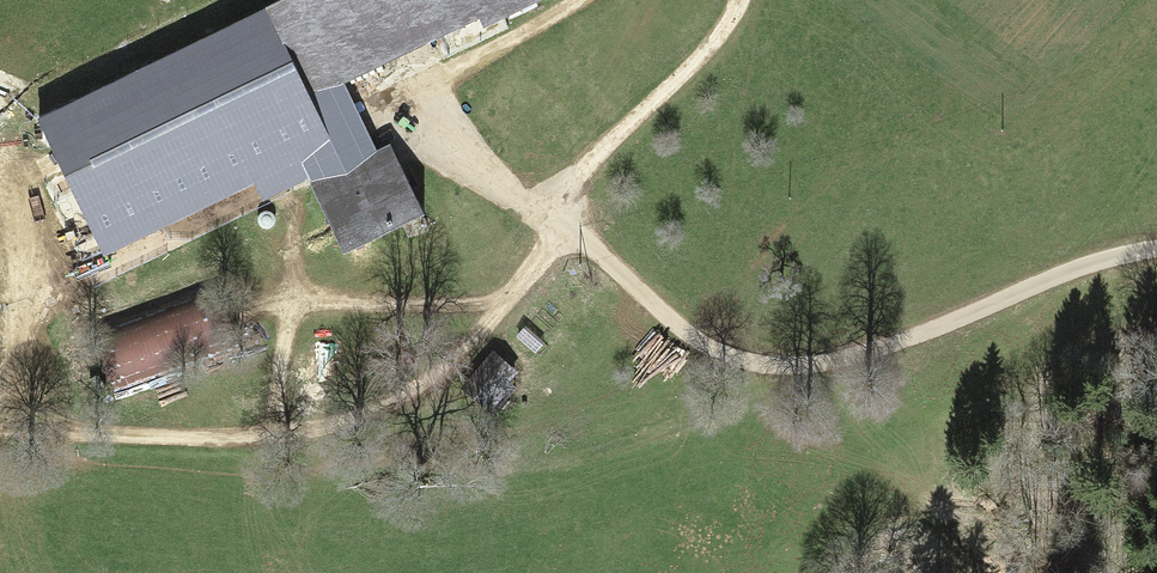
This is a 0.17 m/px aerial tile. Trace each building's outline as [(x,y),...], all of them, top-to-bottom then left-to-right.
[(48,123),(106,243),(256,172),(266,194),(309,173),(346,250),(422,215),(389,147),(375,154),(341,81),(512,0),(307,0),(48,123)] [(210,311),(97,343),(113,397),(225,365),(210,311)]
